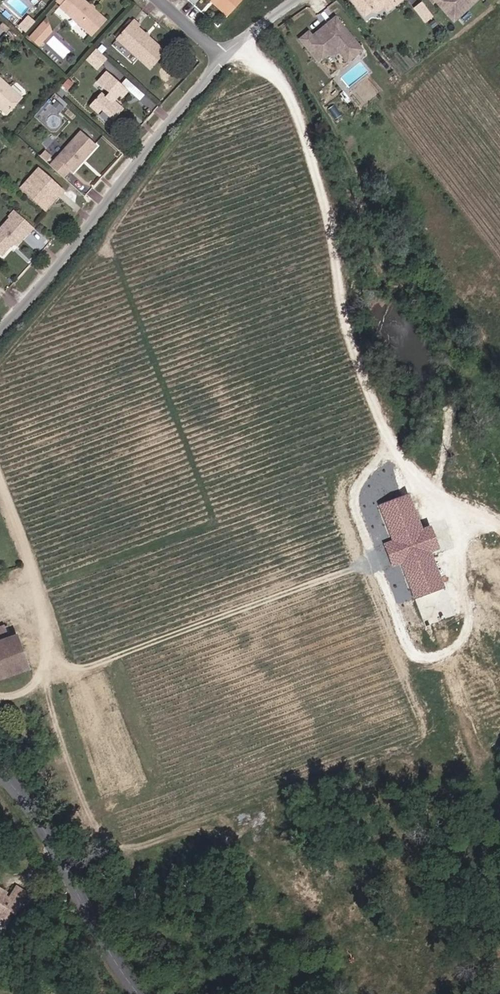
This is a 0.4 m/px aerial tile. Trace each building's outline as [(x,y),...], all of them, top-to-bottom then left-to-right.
[(84,0),(66,0),(62,5),(60,7),(92,36),(106,20),(95,10),(90,6),(84,0)] [(213,5),(225,15),(239,0),(212,0),(215,2),(213,5)] [(363,13),(371,8),(376,9),(381,5),(382,1),(382,0),(354,0),(363,13)] [(415,7),(426,23),(435,16),(424,0),(415,7)] [(442,8),(448,3),(452,8),(458,9),(469,0),(435,0),(442,8)] [(452,8),(448,3),(442,8),(449,17),(458,9),(452,8)] [(29,32),(37,20),(27,14),(20,26),(29,32)] [(296,36),(314,58),(321,51),(327,52),(333,47),(334,48),(342,49),(345,46),(350,52),(357,46),(331,14),(320,23),(322,26),(317,30),(316,29),(314,28),(308,33),(304,29),(296,36)] [(30,38),(42,46),(56,27),(44,19),(30,38)] [(165,53),(137,28),(140,25),(134,20),(117,40),(150,70),(165,53)] [(350,52),(345,46),(342,49),(334,48),(343,58),(350,52)] [(98,67),(105,59),(96,50),(89,58),(98,67)] [(8,114),(24,97),(0,76),(0,106),(8,114)] [(99,116),(102,113),(115,123),(125,111),(115,103),(119,99),(122,101),(129,93),(113,80),(104,91),(110,96),(106,101),(101,96),(90,108),(99,116)] [(73,172),(97,146),(81,131),(50,165),(65,178),(71,170),(73,172)] [(49,160),(52,153),(45,149),(41,156),(49,160)] [(38,169),(24,184),(33,192),(28,197),(44,211),(62,192),(38,169)] [(19,189),(28,197),(33,192),(24,184),(19,189)] [(0,254),(12,241),(16,244),(32,227),(14,210),(0,226),(0,254)] [(25,242),(38,250),(46,238),(33,230),(25,242)] [(431,525),(421,528),(408,493),(378,504),(391,539),(383,542),(391,566),(400,563),(412,598),(443,587),(430,552),(439,549),(431,525)] [(9,633),(1,609),(0,609),(0,637),(9,633)] [(16,636),(8,639),(20,669),(27,666),(16,636)] [(20,669),(8,639),(0,642),(0,677),(20,669)] [(2,894),(4,891),(0,888),(0,918),(4,917),(7,919),(12,912),(16,914),(29,894),(18,887),(10,899),(2,894)]
